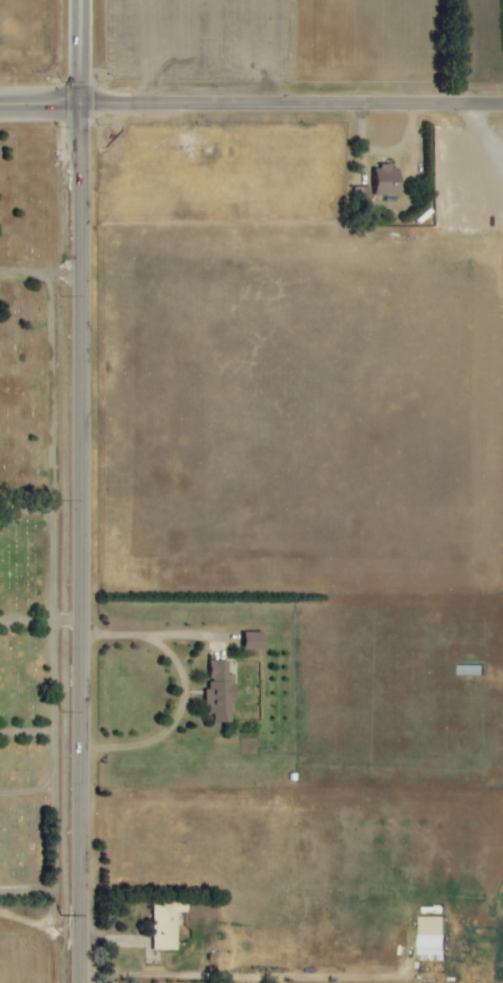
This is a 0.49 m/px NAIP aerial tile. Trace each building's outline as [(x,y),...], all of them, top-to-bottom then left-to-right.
[(368,166),(367,195),(391,196),(392,166),(368,166)] [(368,204),(365,186),(354,187),(358,206),(368,204)] [(258,632),(237,632),(237,650),(257,650),(258,632)] [(229,722),(229,675),(225,675),(225,661),(205,661),(205,715),(210,715),(210,723),(229,722)] [(481,676),(481,666),(457,666),(456,676),(481,676)] [(174,912),(183,912),(183,902),(149,902),(149,951),(174,951),(174,912)] [(442,917),(416,917),(417,956),(442,956),(442,917)]
